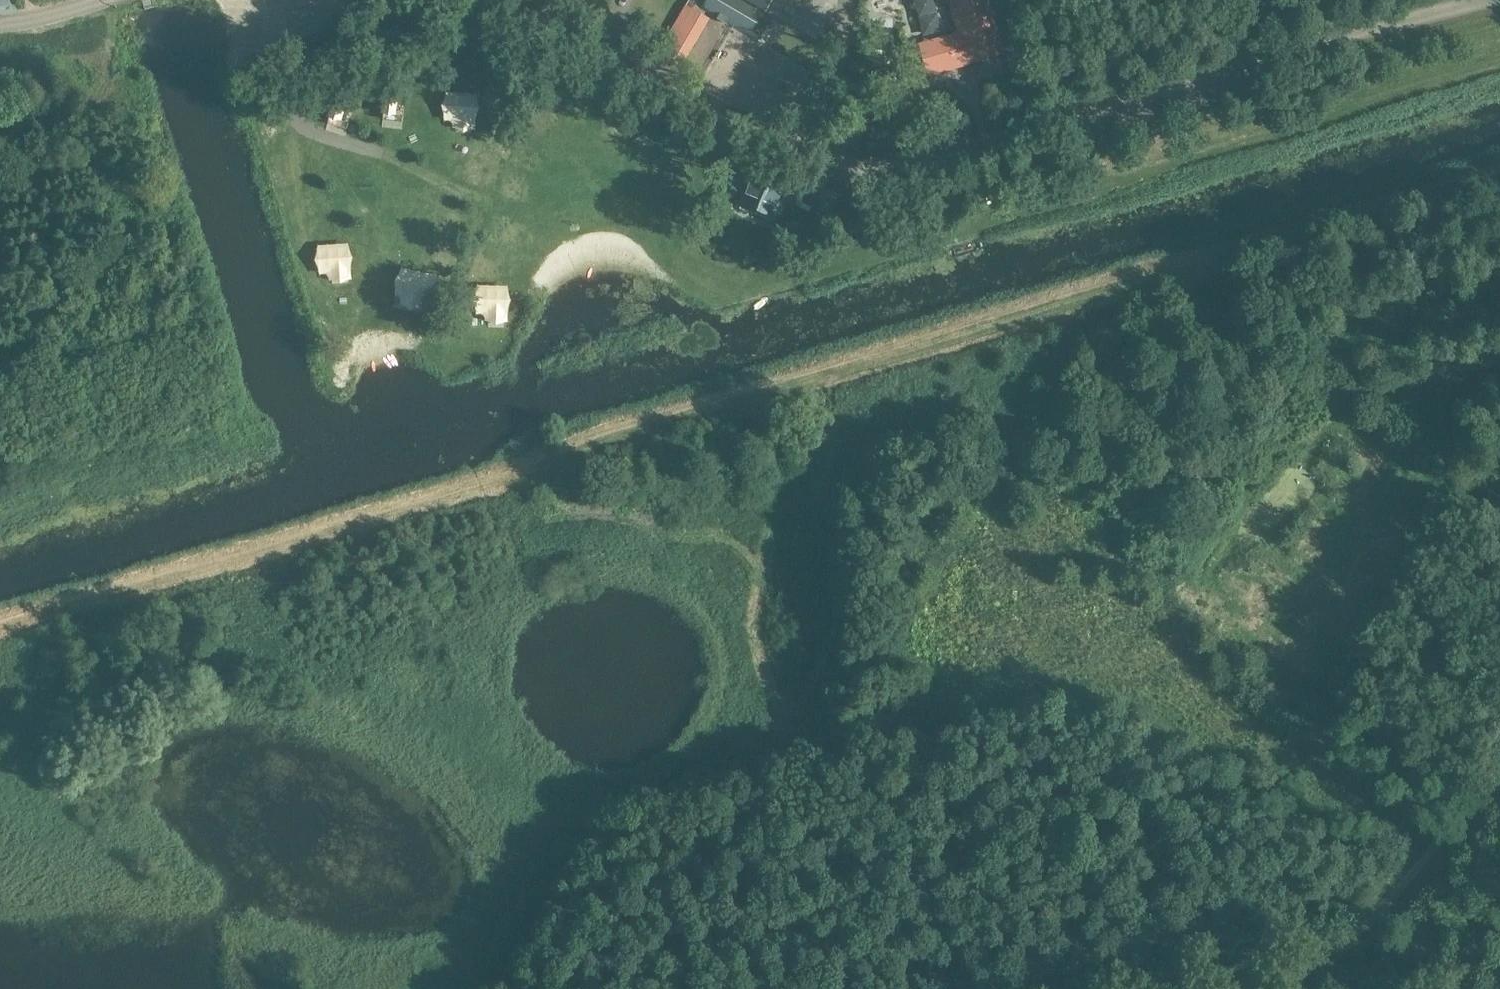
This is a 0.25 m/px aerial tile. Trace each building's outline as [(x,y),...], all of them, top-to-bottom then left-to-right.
[(701,9),(746,36),(761,11),(742,0),(707,0),(701,9)] [(836,12),(835,0),(813,0),(815,15),(836,12)] [(918,45),(927,77),(1004,55),(989,0),(948,0),(957,34),(918,45)] [(378,102),(398,102),(399,75),(380,74),(378,102)] [(471,100),(472,82),(456,82),(455,100),(471,100)] [(755,171),(740,205),(772,218),(781,195),(785,186),(786,184),(755,171)] [(785,186),(781,195),(788,197),(787,200),(808,209),(817,187),(796,178),(792,189),(785,186)] [(730,216),(733,203),(719,200),(715,213),(730,216)] [(771,233),(771,243),(788,244),(789,233),(771,233)] [(480,278),(489,262),(479,256),(470,272),(480,278)] [(419,282),(419,302),(441,302),(442,283),(419,282)] [(449,311),(480,322),(488,300),(457,289),(449,311)]
